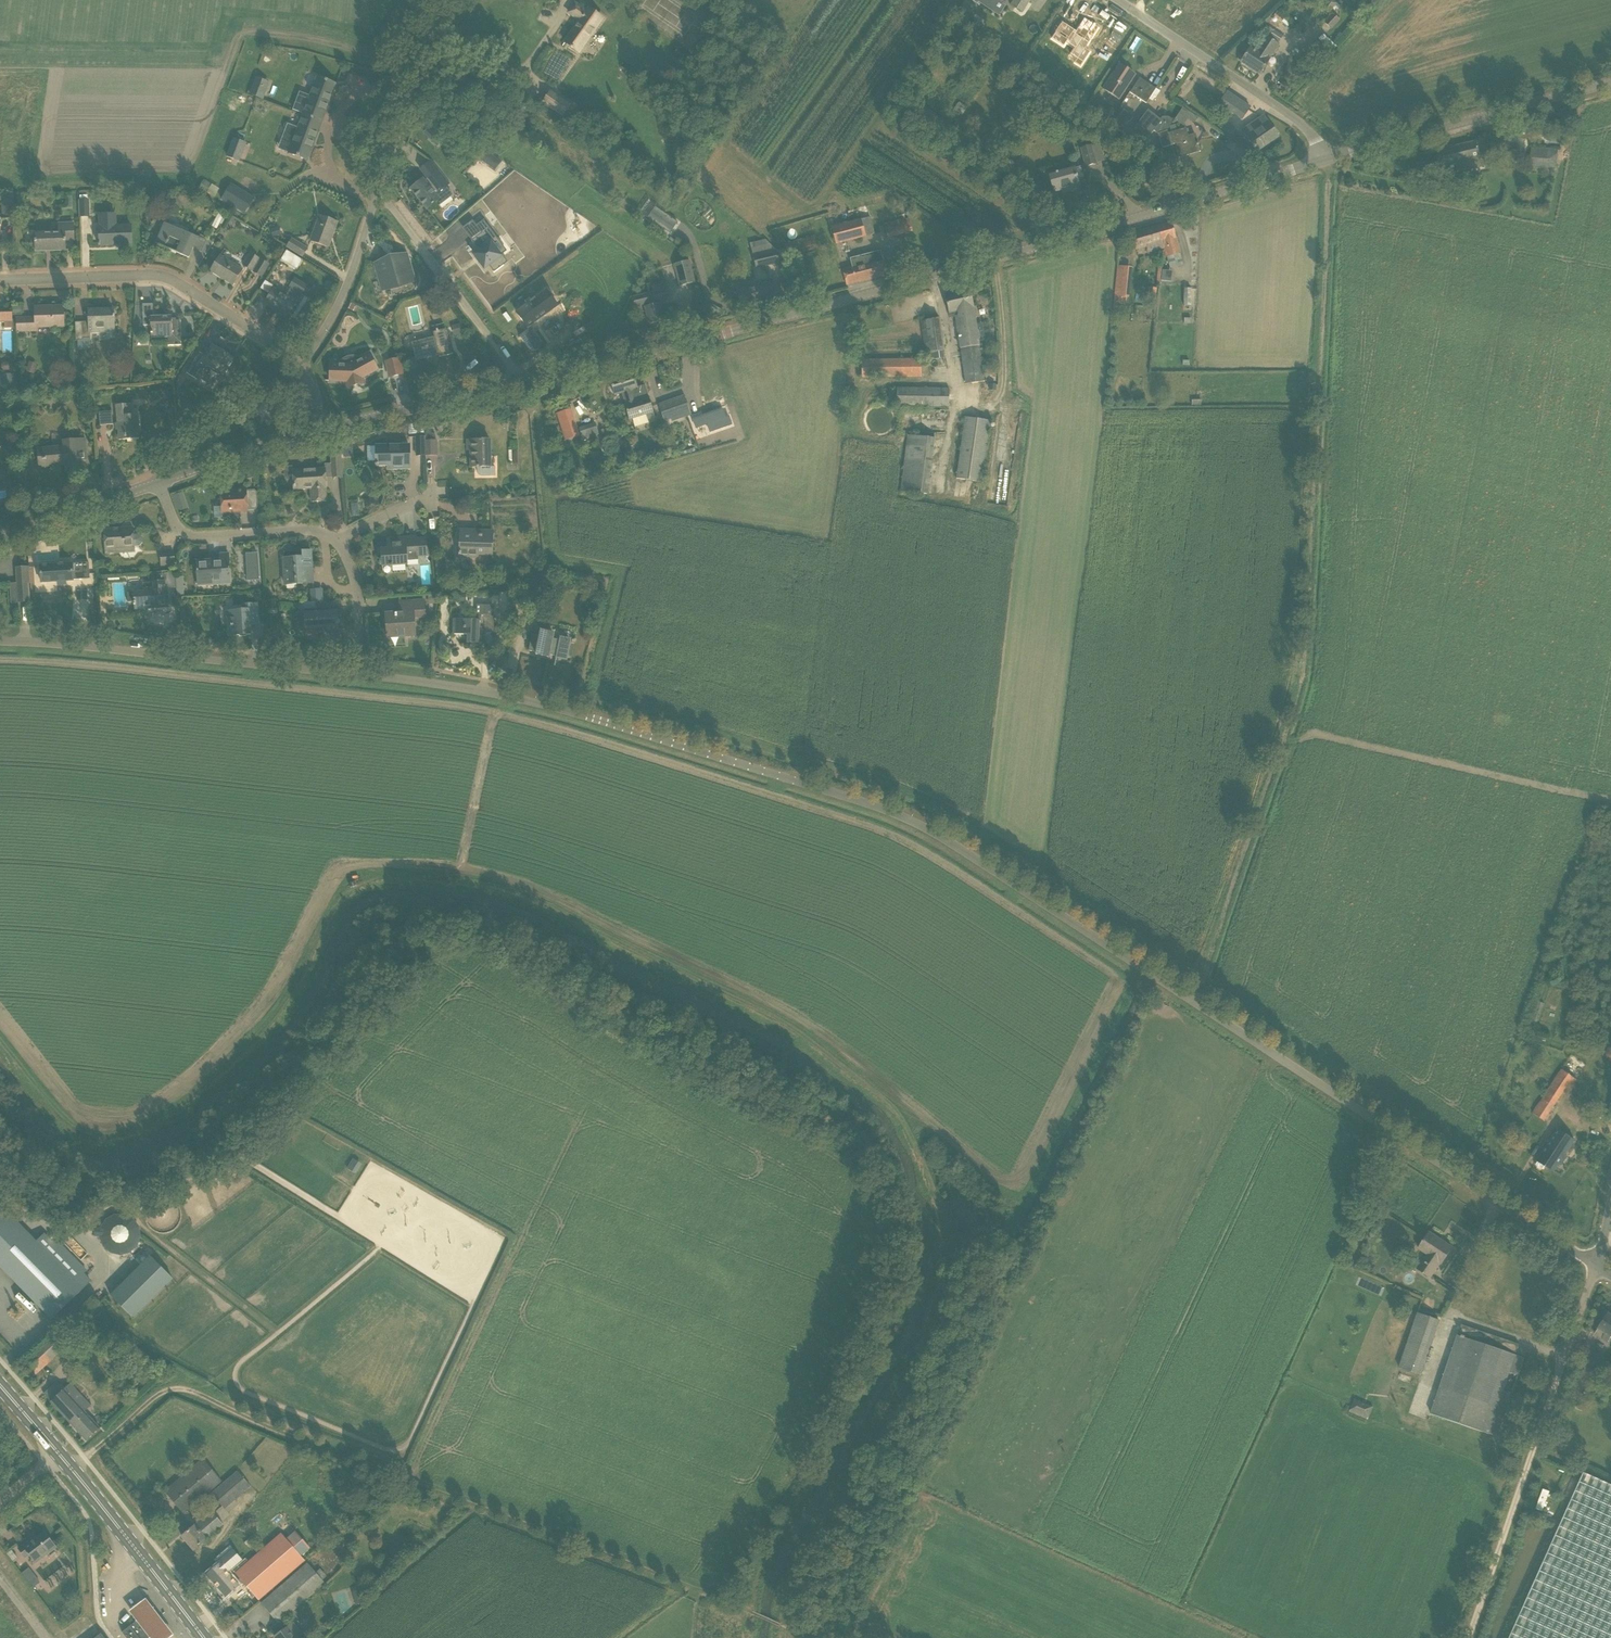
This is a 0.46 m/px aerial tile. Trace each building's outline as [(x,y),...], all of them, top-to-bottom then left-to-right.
[(1010,4),(1023,12),(1031,0),(1013,0),(1010,4)] [(1329,11),(1337,3),(1334,0),(1327,0),(1321,7),(1327,13),(1329,11)] [(602,18),(589,8),(587,11),(575,3),(569,12),(580,20),(565,42),(578,52),(602,18)] [(1281,21),(1284,18),(1277,12),(1274,15),(1281,21)] [(1331,29),(1340,20),(1332,13),(1323,22),(1331,29)] [(1076,31),(1062,22),(1051,39),(1064,47),(1066,43),(1075,48),(1070,55),(1077,59),(1074,63),(1080,67),(1090,52),(1085,48),(1088,44),(1088,45),(1098,28),(1084,18),(1076,31)] [(1241,62),(1259,74),(1269,59),(1279,44),(1278,43),(1283,36),(1274,30),(1269,37),(1265,35),(1255,50),(1250,47),(1241,62)] [(1119,99),(1135,75),(1119,64),(1103,89),(1119,99)] [(249,94),(256,97),(264,99),(268,88),(259,84),(261,79),(259,78),(256,77),(249,94)] [(317,77),(303,115),(322,122),(336,84),(317,77)] [(1146,103),(1156,88),(1140,78),(1130,93),(1146,103)] [(1283,81),(1279,88),(1284,91),(1288,84),(1283,81)] [(1218,103),(1242,119),(1250,108),(1227,91),(1218,103)] [(563,115),(565,112),(569,105),(550,92),(543,102),(563,115)] [(954,109),(962,115),(967,107),(959,101),(954,109)] [(1179,112),(1180,113),(1188,118),(1192,121),(1196,116),(1182,106),(1179,112)] [(1107,110),(1104,108),(1099,115),(1108,121),(1112,114),(1107,110)] [(1111,126),(1123,110),(1120,108),(1109,123),(1109,124),(1111,126)] [(1171,145),(1168,134),(1166,130),(1173,121),(1168,117),(1162,117),(1160,119),(1148,110),(1135,126),(1129,122),(1133,117),(1123,109),(1123,110),(1111,126),(1142,147),(1148,138),(1154,131),(1158,134),(1162,148),(1171,145)] [(308,160),(322,122),(303,115),(289,153),(308,160)] [(1277,135),(1278,134),(1274,127),(1272,129),(1263,116),(1251,124),(1255,131),(1246,137),(1256,151),(1278,137),(1277,135)] [(1223,120),(1219,129),(1231,134),(1234,125),(1223,120)] [(434,131),(430,126),(423,133),(428,137),(434,131)] [(1168,134),(1171,145),(1178,143),(1179,147),(1176,148),(1179,158),(1179,157),(1184,156),(1199,151),(1200,151),(1195,134),(1188,136),(1185,128),(1168,134)] [(241,149),(244,141),(239,140),(234,137),(230,148),(226,156),(239,161),(244,150),(241,149)] [(1116,150),(1115,140),(1102,141),(1103,151),(1116,150)] [(1451,174),(1458,172),(1483,166),(1481,158),(1491,156),(1486,140),(1477,142),(1477,141),(1436,152),(1440,167),(1446,166),(1447,172),(1451,174)] [(1096,162),(1092,145),(1081,148),(1085,165),(1096,162)] [(1557,167),(1558,149),(1532,147),(1531,165),(1557,167)] [(501,161),(484,149),(478,158),(495,170),(501,161)] [(463,158),(462,159),(459,162),(466,168),(470,164),(463,158)] [(1049,175),(1054,192),(1070,187),(1071,191),(1080,188),(1074,168),(1049,175)] [(423,179),(422,179),(411,188),(427,209),(435,202),(438,206),(453,195),(446,186),(449,184),(438,170),(427,178),(428,178),(424,181),(423,179)] [(1477,193),(1475,177),(1466,178),(1468,195),(1477,193)] [(207,192),(212,184),(204,179),(199,187),(207,192)] [(221,199),(244,213),(254,198),(231,184),(221,199)] [(80,203),(79,203),(79,209),(80,209),(81,217),(89,216),(88,195),(80,195),(80,200),(79,199),(80,203)] [(656,209),(649,220),(671,235),(678,225),(656,209)] [(220,223),(223,216),(224,214),(219,212),(212,226),(217,229),(220,223)] [(131,225),(117,226),(116,213),(99,214),(100,241),(98,241),(99,245),(100,245),(100,244),(114,244),(114,242),(132,241),(131,225)] [(310,241),(328,247),(327,246),(333,231),(334,231),(337,222),(320,215),(310,241)] [(831,227),(836,244),(874,234),(870,217),(861,219),(831,227)] [(888,221),(883,223),(887,238),(913,231),(909,217),(888,223),(888,221)] [(467,221),(464,224),(473,236),(466,242),(472,250),(472,249),(473,250),(466,255),(479,272),(484,268),(489,274),(503,263),(487,243),(492,239),(479,222),(479,221),(471,226),(467,221)] [(74,239),(74,222),(58,222),(58,225),(58,233),(35,233),(35,251),(66,250),(66,240),(74,239)] [(1158,226),(1164,248),(1166,254),(1170,267),(1183,264),(1180,253),(1171,222),(1158,226)] [(189,257),(198,237),(173,226),(171,231),(163,227),(156,243),(189,257)] [(1158,226),(1132,233),(1136,249),(1147,246),(1148,252),(1164,248),(1158,226)] [(280,235),(277,227),(270,229),(273,237),(280,235)] [(200,236),(196,248),(202,250),(206,238),(200,236)] [(287,246),(303,256),(308,248),(292,238),(287,246)] [(777,250),(768,253),(766,244),(751,248),(756,268),(780,262),(777,250)] [(287,250),(284,255),(282,258),(288,262),(290,258),(298,264),(301,259),(291,253),(287,250)] [(842,269),(846,285),(887,274),(881,250),(850,258),(852,266),(842,269)] [(244,265),(252,270),(259,258),(251,253),(244,265)] [(391,257),(375,264),(382,288),(399,285),(414,279),(407,255),(391,257)] [(220,256),(211,271),(213,272),(213,271),(226,279),(225,280),(233,284),(242,269),(220,256)] [(254,272),(261,276),(269,264),(261,260),(254,272)] [(695,282),(690,260),(674,263),(679,286),(695,282)] [(1131,275),(1132,267),(1117,266),(1117,273),(1131,275)] [(1171,280),(1172,270),(1157,269),(1157,279),(1171,280)] [(497,299),(525,282),(520,275),(493,292),(497,299)] [(301,295),(306,286),(294,278),(289,287),(301,295)] [(273,286),(265,281),(260,289),(268,294),(273,286)] [(743,306),(774,298),(770,281),(738,290),(743,306)] [(644,307),(646,307),(650,324),(664,320),(660,304),(661,303),(661,300),(669,298),(666,282),(652,286),(653,291),(633,297),(635,307),(643,305),(644,307)] [(1156,288),(1149,287),(1148,298),(1156,299),(1156,288)] [(966,384),(984,381),(973,307),(974,307),(969,288),(944,294),(949,313),(950,318),(956,317),(966,384)] [(280,313),(287,318),(296,302),(284,295),(274,289),(265,303),(281,312),(280,313)] [(545,291),(516,312),(527,327),(556,306),(545,291)] [(181,345),(180,320),(172,321),(172,316),(153,317),(153,304),(143,304),(143,325),(151,325),(151,338),(168,338),(168,345),(181,345)] [(47,307),(35,307),(35,317),(16,318),(16,319),(13,319),(13,327),(16,327),(17,331),(37,330),(36,327),(64,326),(63,306),(53,307),(47,308),(47,307)] [(78,348),(91,348),(90,332),(114,331),(113,309),(89,310),(89,321),(75,322),(76,340),(78,340),(78,348)] [(0,313),(0,323),(5,322),(5,329),(12,328),(12,331),(13,331),(13,327),(13,319),(12,319),(12,312),(0,313)] [(926,360),(940,358),(944,358),(943,351),(938,318),(921,320),(926,360)] [(445,329),(444,323),(432,326),(434,336),(411,343),(416,360),(432,356),(431,354),(438,353),(439,357),(452,354),(446,329),(445,329)] [(455,325),(457,334),(464,332),(461,323),(455,325)] [(530,329),(520,336),(532,353),(542,346),(530,329)] [(206,364),(223,375),(228,366),(229,367),(231,365),(230,364),(233,358),(213,345),(206,356),(200,352),(187,373),(197,379),(206,364)] [(377,370),(374,364),(377,363),(370,351),(360,357),(358,356),(356,356),(355,355),(353,356),(351,356),(349,356),(347,357),(346,357),(344,358),(342,359),(341,360),(339,361),(331,361),(330,381),(347,381),(348,386),(364,383),(363,377),(377,370)] [(399,359),(386,362),(390,377),(402,374),(399,359)] [(862,376),(922,376),(921,360),(861,360),(862,376)] [(12,364),(9,362),(4,362),(1,365),(2,368),(4,370),(10,370),(12,367),(12,364)] [(627,403),(636,400),(633,389),(638,388),(638,387),(633,372),(610,379),(615,395),(624,392),(627,403)] [(9,379),(9,385),(15,384),(14,373),(1,374),(2,379),(9,379)] [(633,389),(636,400),(627,403),(624,404),(629,419),(646,414),(647,419),(655,417),(648,396),(645,385),(638,387),(638,388),(633,389)] [(949,406),(949,389),(897,388),(896,405),(949,406)] [(658,404),(662,415),(665,424),(692,415),(685,395),(658,404)] [(528,407),(527,400),(519,402),(521,408),(528,407)] [(119,440),(140,438),(138,414),(133,415),(132,403),(116,404),(117,423),(116,423),(116,430),(118,430),(119,440)] [(895,427),(896,420),(895,414),(891,408),(885,404),(878,403),(872,405),(867,409),(865,412),(863,417),(863,424),(866,430),(871,434),(878,437),(885,436),(890,433),(892,431),(895,427)] [(714,408),(692,416),(695,424),(698,423),(701,431),(731,420),(728,412),(717,416),(714,408)] [(556,414),(565,440),(580,435),(571,409),(556,414)] [(100,425),(113,424),(112,411),(99,412),(100,425)] [(981,482),(990,420),(965,417),(956,478),(981,482)] [(596,423),(579,428),(582,439),(599,433),(596,423)] [(425,441),(425,433),(424,433),(424,437),(416,437),(416,455),(425,455),(425,441)] [(437,440),(436,440),(435,433),(425,433),(425,441),(425,455),(437,455),(437,440)] [(927,494),(934,438),(908,435),(902,491),(927,494)] [(704,437),(697,439),(701,449),(707,447),(704,437)] [(66,468),(79,467),(78,460),(87,459),(85,439),(64,441),(64,447),(38,449),(39,460),(47,459),(48,466),(65,464),(66,468)] [(495,467),(490,467),(490,440),(468,440),(468,450),(472,450),(472,467),(477,467),(477,471),(477,472),(478,473),(478,474),(479,474),(480,475),(481,475),(482,475),(495,475),(495,467)] [(6,450),(12,456),(18,450),(12,444),(6,450)] [(376,446),(376,465),(389,465),(394,464),(394,468),(410,468),(410,445),(376,446)] [(332,477),(342,476),(341,455),(331,455),(332,477)] [(325,468),(293,470),(294,490),(311,489),(312,502),(327,501),(326,488),(327,488),(325,468)] [(235,491),(221,492),(222,513),(223,513),(223,517),(240,516),(239,512),(248,511),(246,489),(235,489),(235,491)] [(173,496),(175,501),(185,497),(183,492),(173,496)] [(104,529),(104,530),(101,531),(100,533),(100,538),(102,539),(104,539),(105,554),(114,554),(114,549),(135,548),(135,546),(140,546),(143,542),(143,538),(139,534),(134,534),(133,527),(133,528),(122,528),(104,529)] [(493,553),(493,530),(460,530),(459,557),(478,558),(478,553),(493,553)] [(382,554),(382,565),(407,564),(407,559),(417,558),(417,557),(416,547),(427,547),(426,537),(416,538),(416,537),(387,538),(387,543),(378,543),(378,554),(382,554)] [(284,558),(283,558),(285,584),(313,582),(313,573),(312,550),(284,552),(284,558)] [(162,567),(175,567),(174,552),(161,553),(160,553),(162,567)] [(220,562),(197,563),(198,582),(221,580),(222,584),(231,583),(229,553),(220,554),(220,562)] [(257,553),(242,554),(243,579),(258,578),(257,553)] [(446,571),(445,556),(436,557),(437,572),(446,571)] [(40,565),(41,582),(82,579),(81,563),(40,565)] [(532,570),(528,589),(537,591),(541,572),(532,570)] [(184,594),(183,577),(176,577),(177,595),(184,594)] [(165,581),(153,582),(143,583),(143,591),(126,592),(127,602),(133,602),(133,605),(135,605),(135,609),(145,609),(145,606),(159,606),(159,608),(169,608),(169,587),(166,587),(165,581)] [(30,601),(29,583),(17,584),(19,602),(30,601)] [(322,587),(312,588),(312,583),(306,584),(307,599),(323,599),(322,587)] [(404,636),(415,635),(414,617),(425,616),(424,600),(400,602),(400,612),(386,613),(387,637),(388,637),(388,634),(404,633),(404,636)] [(227,611),(229,635),(251,634),(250,625),(257,624),(256,604),(243,605),(244,610),(227,611)] [(493,633),(495,605),(477,604),(476,614),(479,614),(479,620),(454,620),(454,634),(468,634),(468,642),(485,643),(485,633),(493,633)] [(324,627),(324,638),(339,637),(337,611),(304,614),(305,628),(324,627)] [(548,657),(549,656),(549,654),(557,656),(558,650),(566,652),(568,644),(569,638),(566,638),(560,637),(560,640),(552,638),(553,632),(540,630),(539,635),(532,634),(529,650),(536,652),(536,654),(548,657)] [(1571,1054),(1539,1104),(1551,1112),(1564,1091),(1568,1094),(1587,1065),(1571,1054)] [(1565,1155),(1575,1140),(1558,1129),(1537,1161),(1538,1162),(1536,1165),(1543,1169),(1545,1166),(1554,1172),(1562,1160),(1564,1161),(1567,1156),(1565,1155)] [(0,1204),(0,1266),(52,1319),(83,1288),(92,1280),(84,1273),(87,1269),(56,1238),(53,1240),(45,1233),(36,1241),(7,1212),(0,1204)] [(101,1247),(132,1257),(144,1222),(105,1210),(96,1236),(104,1239),(101,1247)] [(1443,1264),(1453,1247),(1430,1233),(1419,1248),(1428,1254),(1418,1269),(1430,1277),(1440,1263),(1443,1264)] [(111,1296),(133,1318),(173,1279),(151,1257),(111,1296)] [(1399,1367),(1420,1375),(1439,1320),(1418,1312),(1399,1367)] [(1610,1336),(1610,1315),(1608,1313),(1595,1333),(1607,1342),(1610,1336)] [(1519,1344),(1462,1324),(1431,1414),(1498,1437),(1512,1393),(1504,1390),(1510,1373),(1518,1375),(1524,1357),(1516,1355),(1519,1344)] [(63,1325),(20,1365),(31,1378),(75,1338),(63,1325)] [(109,1335),(103,1341),(109,1348),(116,1342),(109,1335)] [(64,1389),(57,1381),(44,1394),(51,1401),(51,1402),(87,1440),(100,1428),(85,1411),(91,1405),(70,1383),(64,1389)] [(1368,1419),(1370,1415),(1373,1407),(1354,1398),(1349,1411),(1368,1419)] [(187,1510),(209,1491),(221,1481),(203,1459),(165,1492),(186,1516),(190,1513),(187,1510)] [(212,1494),(224,1508),(238,1496),(250,1486),(238,1471),(220,1486),(212,1494)] [(1580,1481),(1571,1500),(1509,1637),(1610,1637),(1610,1485),(1584,1472),(1580,1481)] [(1536,1509),(1542,1511),(1547,1498),(1550,1491),(1544,1489),(1536,1509)] [(182,1536),(194,1550),(206,1539),(223,1524),(212,1511),(195,1526),(194,1525),(182,1536)] [(19,1548),(25,1557),(30,1554),(36,1562),(43,1557),(42,1555),(50,1548),(55,1545),(56,1547),(56,1546),(45,1532),(32,1542),(30,1540),(19,1548)] [(305,1560),(301,1556),(286,1538),(281,1533),(235,1573),(258,1600),(305,1560)] [(240,1561),(231,1552),(214,1566),(216,1568),(206,1577),(224,1598),(237,1587),(226,1573),(240,1561)] [(308,1563),(261,1603),(279,1623),(325,1583),(322,1580),(326,1576),(320,1568),(315,1572),(308,1563)] [(28,1581),(35,1575),(29,1567),(22,1573),(28,1581)] [(146,1595),(138,1601),(129,1608),(153,1637),(166,1637),(174,1631),(146,1595)] [(149,1637),(137,1621),(122,1632),(127,1637),(148,1637),(149,1637)] [(274,1636),(276,1637),(305,1637),(299,1630),(294,1622),(274,1636)]
